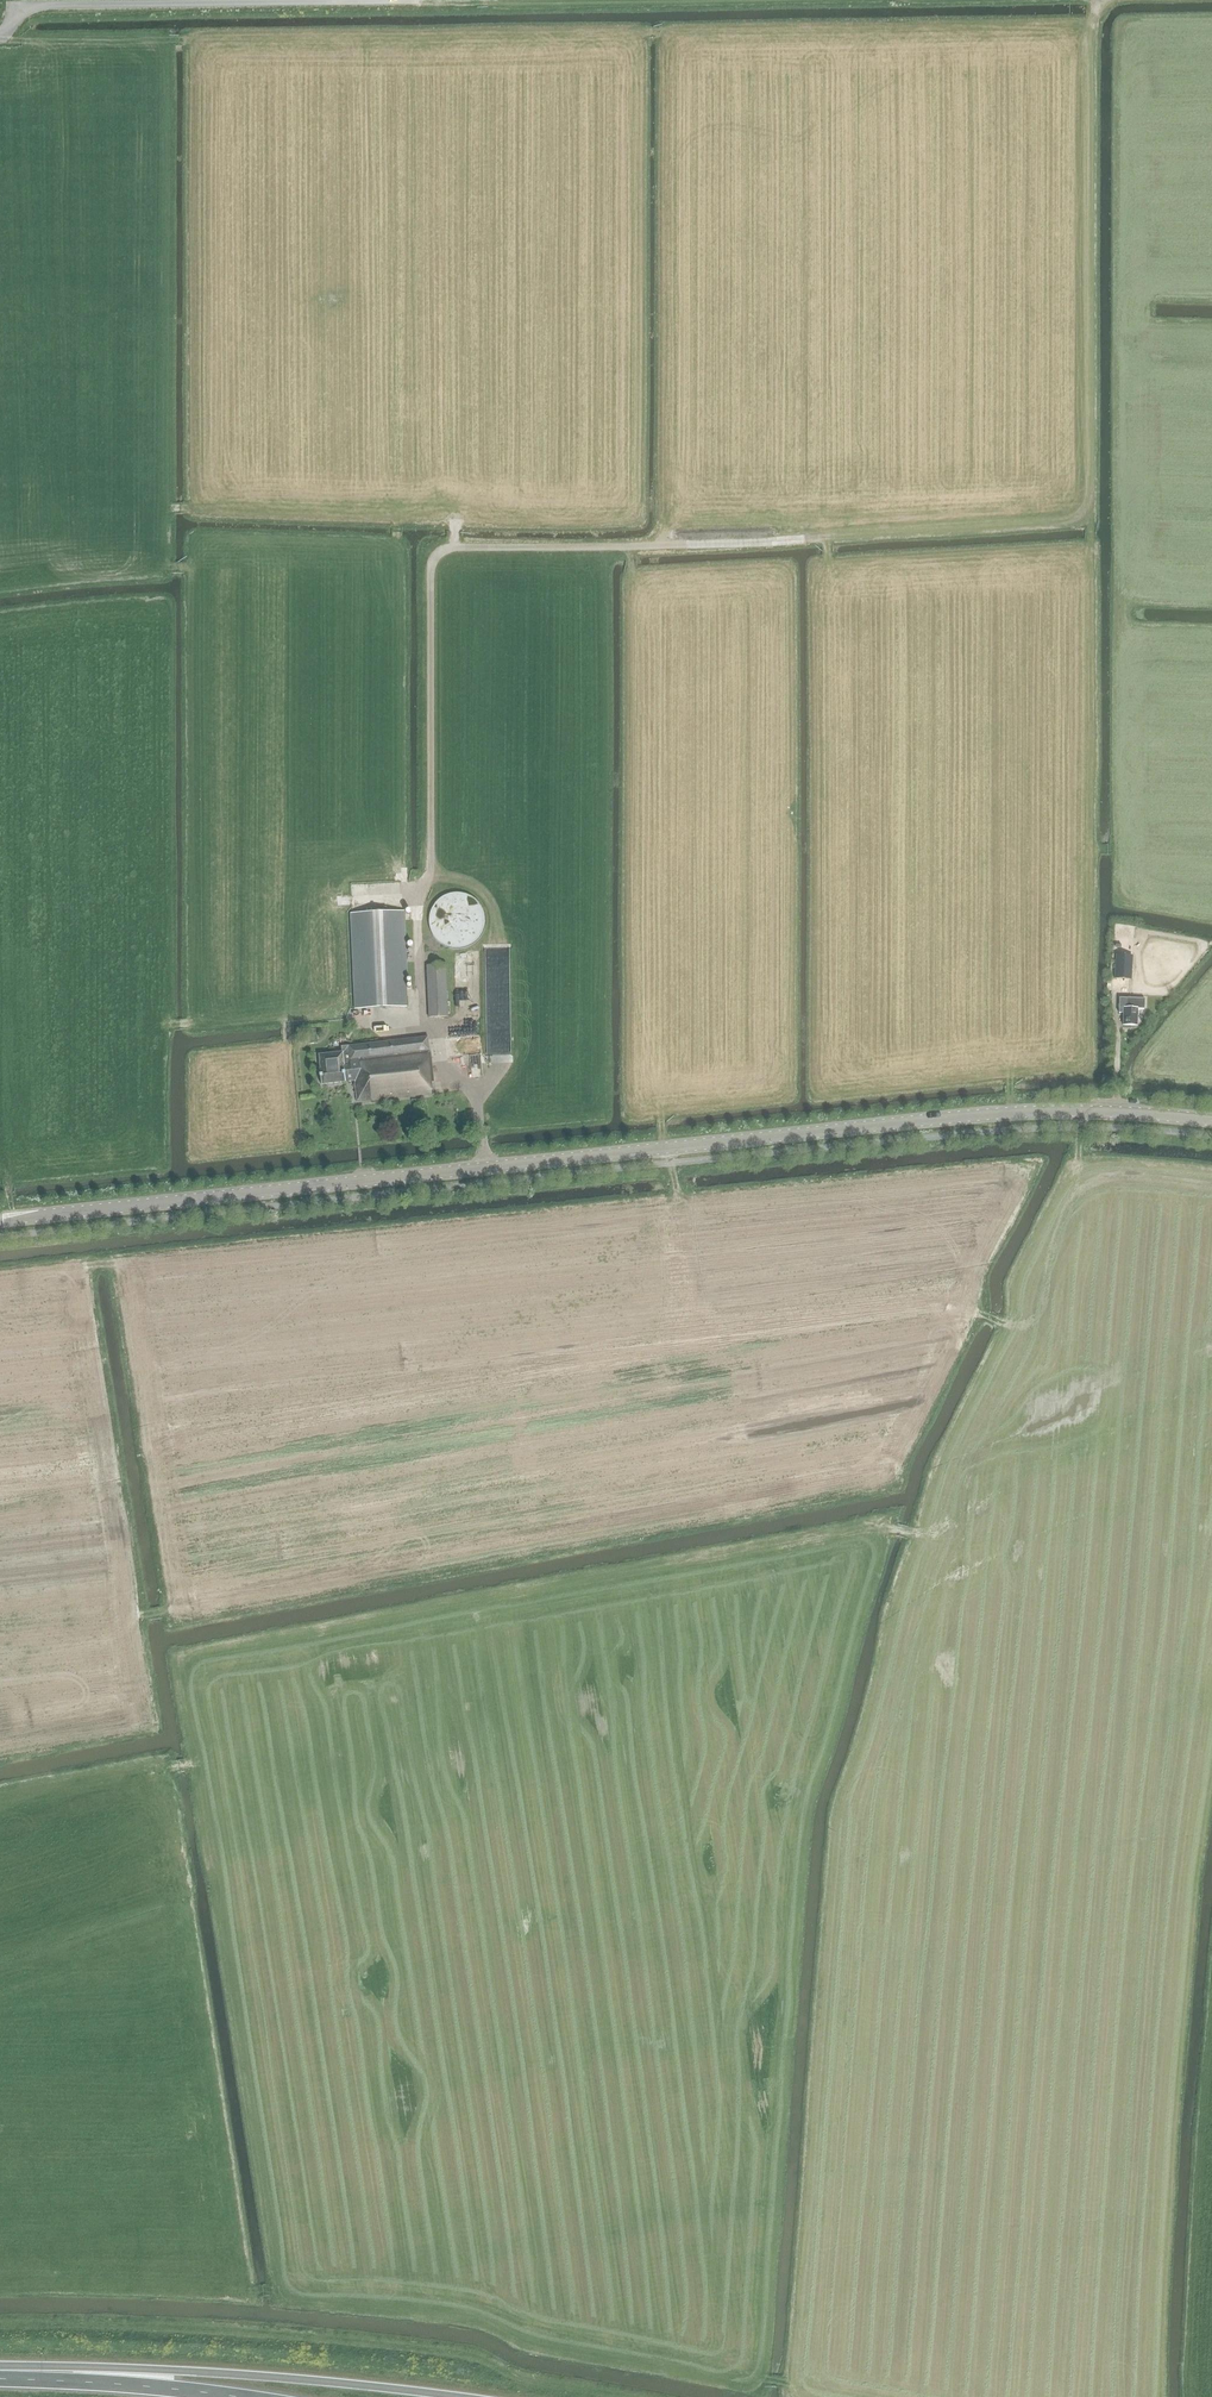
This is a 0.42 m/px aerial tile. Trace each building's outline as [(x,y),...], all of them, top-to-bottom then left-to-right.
[(438,943),(443,946),(448,948),(454,949),(460,949),(465,948),(471,946),(475,943),(479,938),(482,934),(484,928),(485,922),(485,917),(484,911),(481,906),(477,902),(473,898),(468,895),(463,893),(457,893),(451,893),(446,895),(441,898),(436,902),(433,906),(430,911),(429,917),(429,922),(429,928),(431,934),(434,938),(438,943)] [(356,1009),(407,1007),(403,911),(352,914),(356,1009)] [(1115,954),(1114,978),(1132,979),(1133,955),(1115,954)] [(429,1018),(448,1017),(446,964),(426,965),(429,1018)] [(1144,1009),(1145,999),(1119,998),(1119,1013),(1123,1013),(1123,1025),(1137,1026),(1137,1009),(1144,1009)] [(357,1102),(432,1094),(431,1082),(434,1082),(430,1051),(428,1037),(348,1046),(341,1047),(342,1052),(319,1055),(320,1069),(319,1069),(321,1084),(355,1081),(357,1102)]
